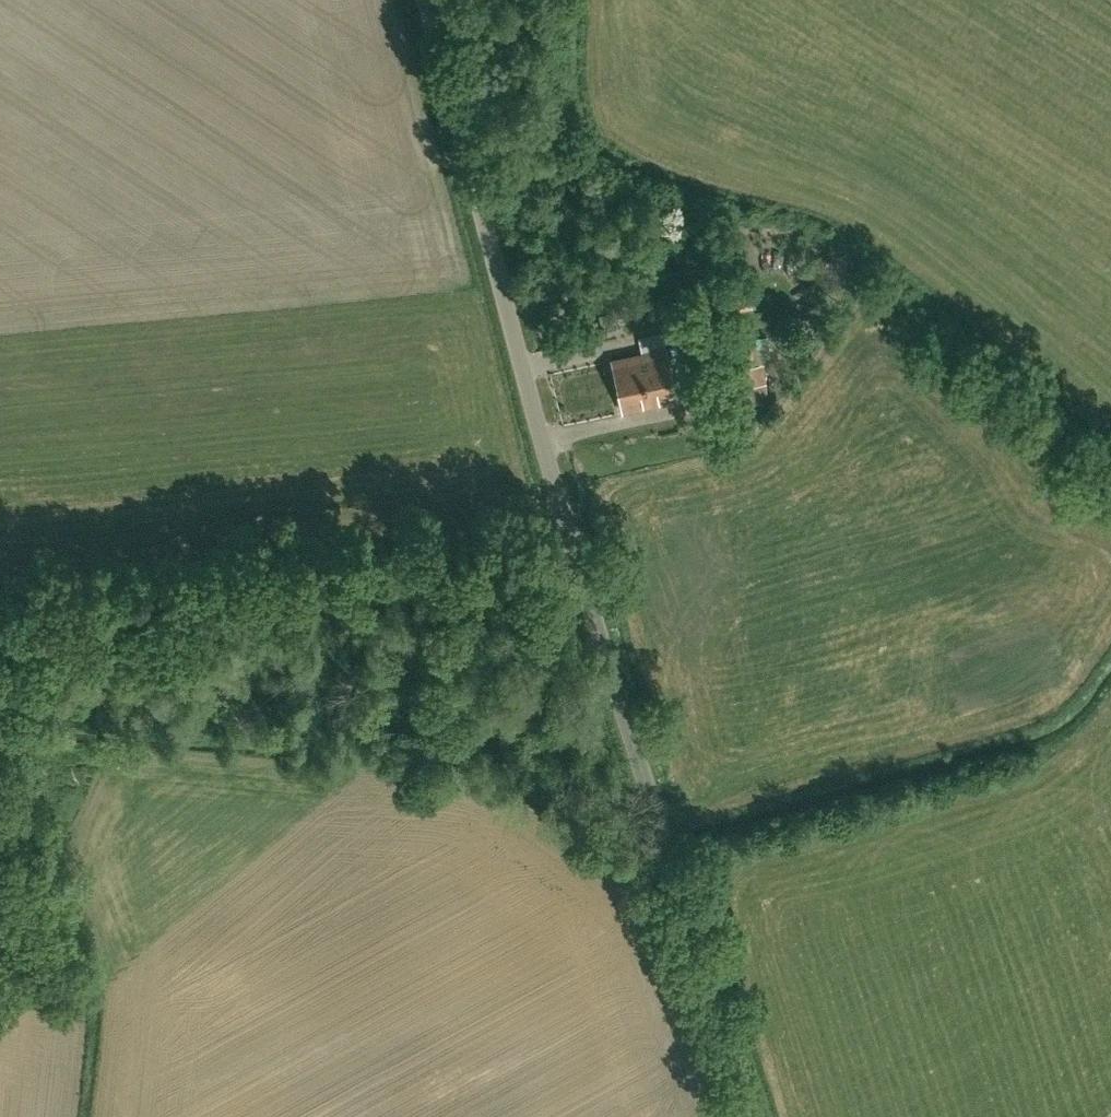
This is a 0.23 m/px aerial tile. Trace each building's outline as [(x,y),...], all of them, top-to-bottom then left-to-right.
[(724,311),(753,307),(750,285),(721,289),(724,311)] [(734,366),(738,399),(738,402),(768,398),(763,363),(771,362),(767,334),(751,336),(749,322),(728,324),(734,366)] [(676,397),(666,349),(662,330),(637,335),(641,354),(643,353),(646,368),(642,369),(644,379),(638,380),(643,404),(676,397)] [(623,408),(643,404),(638,380),(644,379),(642,369),(646,368),(643,353),(641,354),(613,360),(623,408)]
